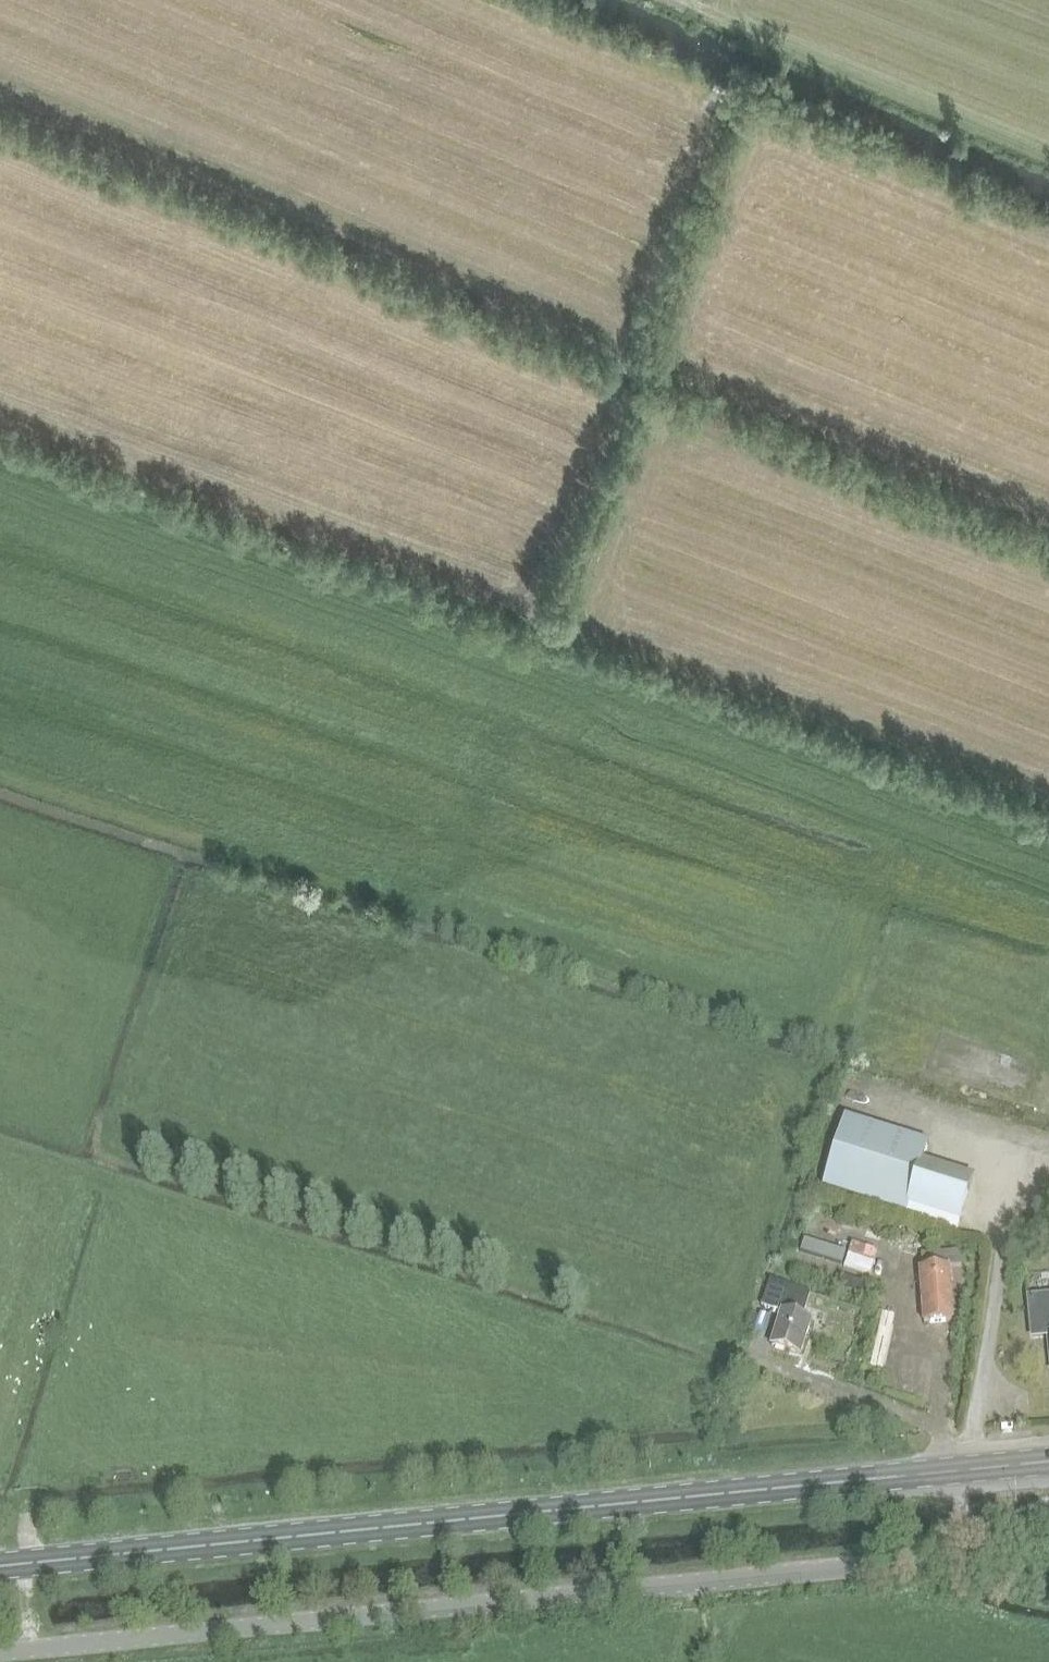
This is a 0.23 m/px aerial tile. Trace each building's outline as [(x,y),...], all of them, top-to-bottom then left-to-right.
[(905,1218),(956,1234),(973,1180),(923,1164),(929,1144),(845,1117),(823,1188),(906,1215),(905,1218)] [(796,1252),(840,1263),(844,1250),(800,1238),(796,1252)] [(849,1241),(842,1264),(871,1274),(879,1251),(849,1241)] [(951,1321),(947,1267),(961,1266),(960,1250),(921,1253),(922,1270),(918,1270),(923,1323),(951,1321)] [(810,1293),(769,1280),(761,1306),(780,1312),(770,1345),(801,1354),(811,1321),(803,1318),(810,1293)] [(1029,1298),(1033,1335),(1048,1334),(1048,1341),(1048,1296),(1029,1298)]
